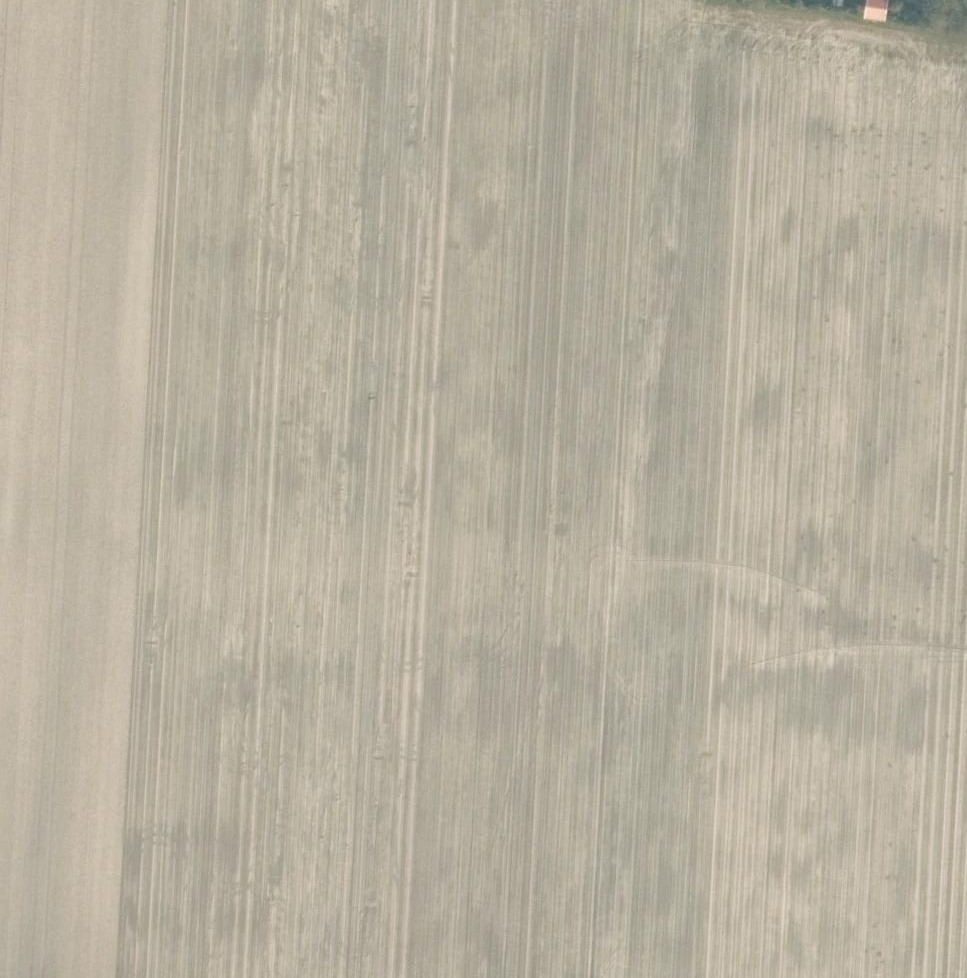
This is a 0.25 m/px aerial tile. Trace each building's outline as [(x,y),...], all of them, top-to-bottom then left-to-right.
[(863,15),(883,18),(887,0),(866,0),(863,15)]
